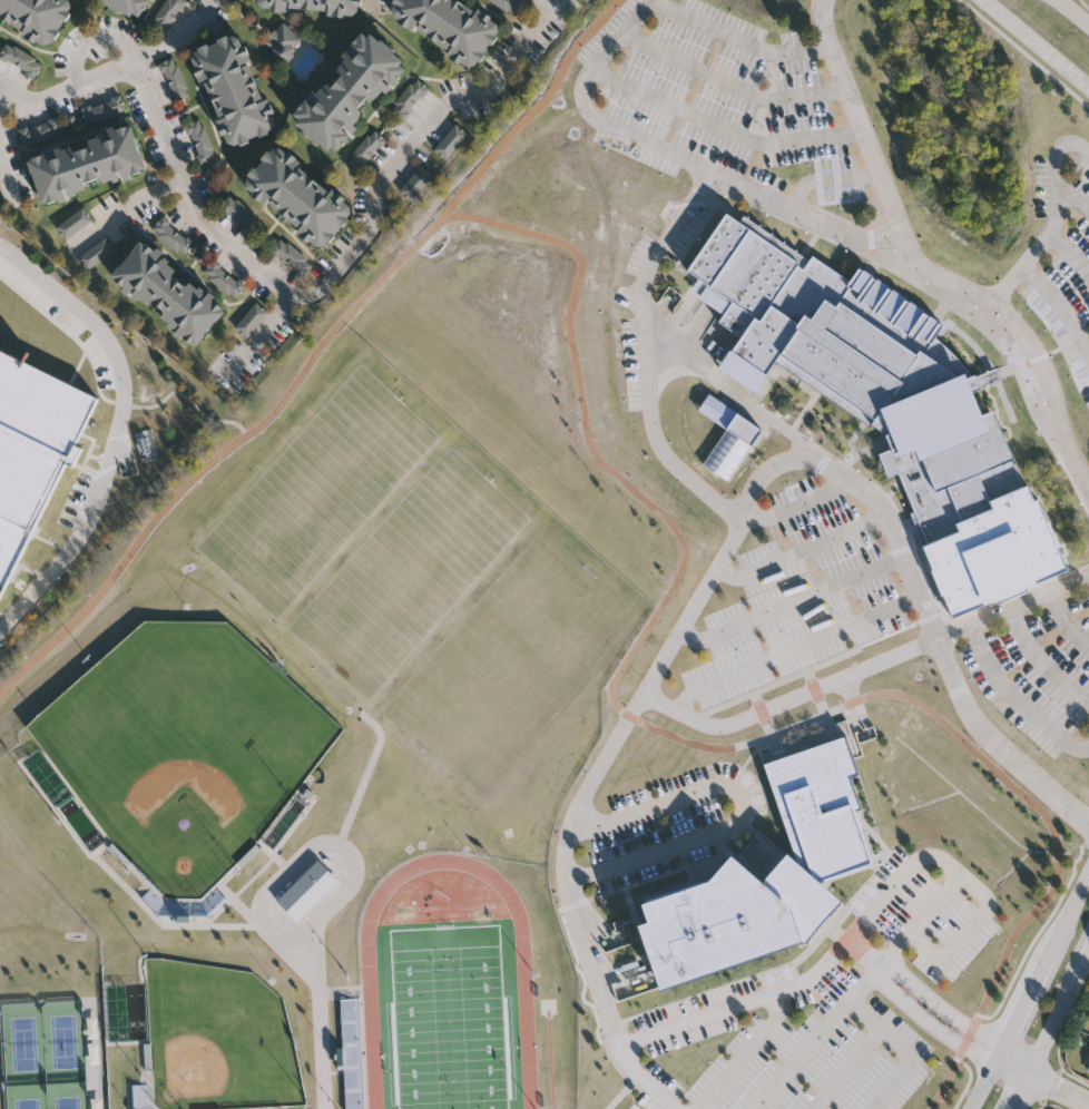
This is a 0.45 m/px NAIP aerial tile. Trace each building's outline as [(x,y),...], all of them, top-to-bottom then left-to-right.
[(50,47),(0,19),(0,0),(76,0),(50,47)] [(135,19),(103,0),(146,0),(135,19)] [(188,3),(184,0),(171,0),(153,27),(166,36),(188,3)] [(256,10),(257,0),(360,0),(359,16),(256,10)] [(387,13),(396,0),(463,0),(481,12),(502,27),(482,56),(474,69),(455,58),(438,46),(434,43),(424,37),(408,26),(387,13)] [(525,4),(519,0),(490,0),(516,16),(525,4)] [(291,124),(363,29),(410,65),(376,107),(371,102),(332,155),(291,124)] [(228,149),(189,52),(239,32),(277,130),(228,149)] [(37,77),(44,64),(8,46),(1,59),(37,77)] [(192,99),(178,59),(163,64),(176,104),(192,99)] [(220,159),(202,121),(188,127),(206,165),(220,159)] [(40,203),(28,156),(134,128),(146,176),(40,203)] [(456,149),(466,134),(457,128),(447,142),(456,149)] [(322,249),(242,188),(273,146),(354,208),(322,249)] [(413,203),(435,179),(423,168),(401,192),(413,203)] [(251,232),(261,220),(232,197),(223,209),(251,232)] [(68,241),(95,222),(86,210),(59,229),(68,241)] [(951,621),(993,603),(994,606),(1026,593),(1024,590),(1067,572),(1037,501),(1032,502),(1027,488),(1020,490),(1009,462),(1011,461),(991,412),(982,416),(973,395),(982,391),(981,389),(1000,381),(994,367),(965,380),(933,340),(941,328),(861,272),(850,287),(811,261),(807,266),(743,220),(738,226),(725,217),(686,273),(697,279),(689,291),(697,296),(696,300),(722,317),(717,323),(739,338),(730,353),(727,351),(714,370),(755,398),(769,376),(766,374),(773,363),(869,430),(871,428),(883,435),(889,451),(876,455),(886,480),(896,475),(912,513),(909,514),(918,538),(922,537),(926,547),(922,549),(951,621)] [(274,251),(304,278),(314,267),(284,240),(274,251)] [(140,241),(227,307),(197,346),(110,279),(140,241)] [(89,271),(114,255),(105,242),(80,259),(89,271)] [(206,272),(236,302),(247,291),(217,261),(206,272)] [(270,314),(259,304),(237,330),(249,340),(270,314)] [(100,399),(0,601),(0,349),(100,399)] [(764,429),(709,397),(699,414),(727,430),(705,468),(732,483),(764,429)] [(659,992),(638,926),(648,923),(641,904),(709,882),(732,856),(761,882),(786,853),(796,862),(761,765),(845,734),(861,775),(850,779),(860,809),(854,812),(873,865),(830,882),(824,887),(840,902),(806,942),(659,992)] [(279,902),(322,861),(342,882),(300,923),(279,902)]
